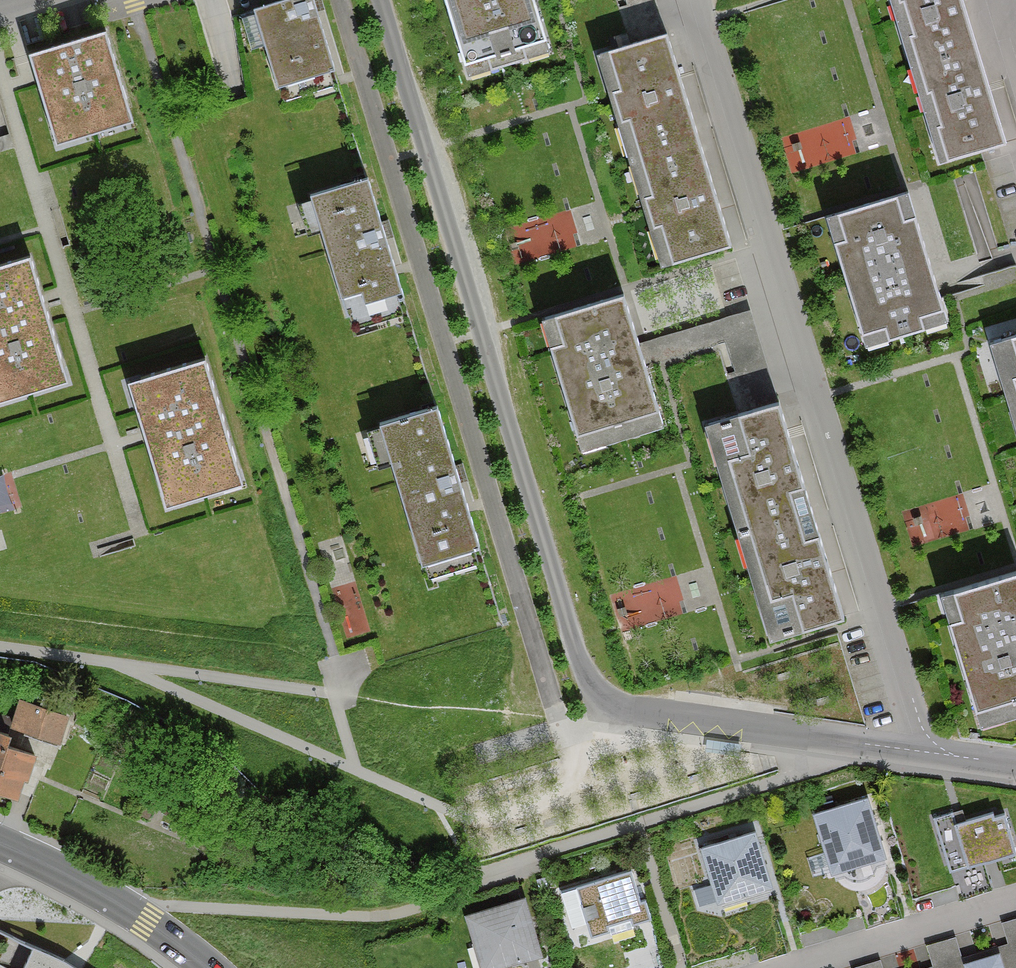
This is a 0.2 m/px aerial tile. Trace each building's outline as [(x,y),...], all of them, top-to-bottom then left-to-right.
[(324,70),(303,0),(288,0),(247,13),(270,87),(324,70)] [(556,54),(539,0),(447,0),(472,80),(556,54)] [(973,48),(957,0),(886,0),(907,70),(973,48)] [(48,145),(123,122),(97,32),(21,54),(48,145)] [(652,271),(728,248),(664,38),(588,61),(652,271)] [(938,171),(1005,149),(973,48),(907,70),(938,171)] [(340,311),(397,293),(361,183),(305,201),(340,311)] [(862,354),(945,326),(906,197),(820,222),(862,354)] [(57,384),(18,260),(0,265),(0,401),(57,384)] [(576,454),(657,429),(617,299),(536,323),(576,454)] [(989,353),(1015,436),(1015,344),(989,353)] [(156,507),(229,485),(193,363),(119,385),(156,507)] [(697,431),(729,536),(805,513),(772,408),(697,431)] [(417,565),(474,548),(432,409),(375,426),(417,565)] [(805,513),(729,536),(760,641),(836,618),(805,513)] [(1015,719),(1015,578),(939,603),(980,730),(1015,719)] [(20,704),(13,731),(58,743),(65,717),(20,704)] [(12,809),(30,768),(0,755),(0,804),(12,809)] [(870,798),(815,816),(834,872),(888,854),(870,798)] [(952,812),(937,816),(951,863),(1014,845),(1004,811),(993,814),(991,809),(954,820),(952,812)] [(758,835),(703,853),(721,909),(776,891),(758,835)] [(627,874),(572,892),(590,948),(645,930),(627,874)] [(454,922),(469,967),(504,967),(527,960),(509,904),(454,922)] [(1001,922),(1015,967),(1015,917),(1001,922)] [(998,945),(962,956),(956,934),(927,943),(934,967),(1005,967),(998,945)] [(65,957),(34,944),(23,967),(83,967),(65,957)] [(881,958),(852,966),(852,967),(884,967),(881,958)]
